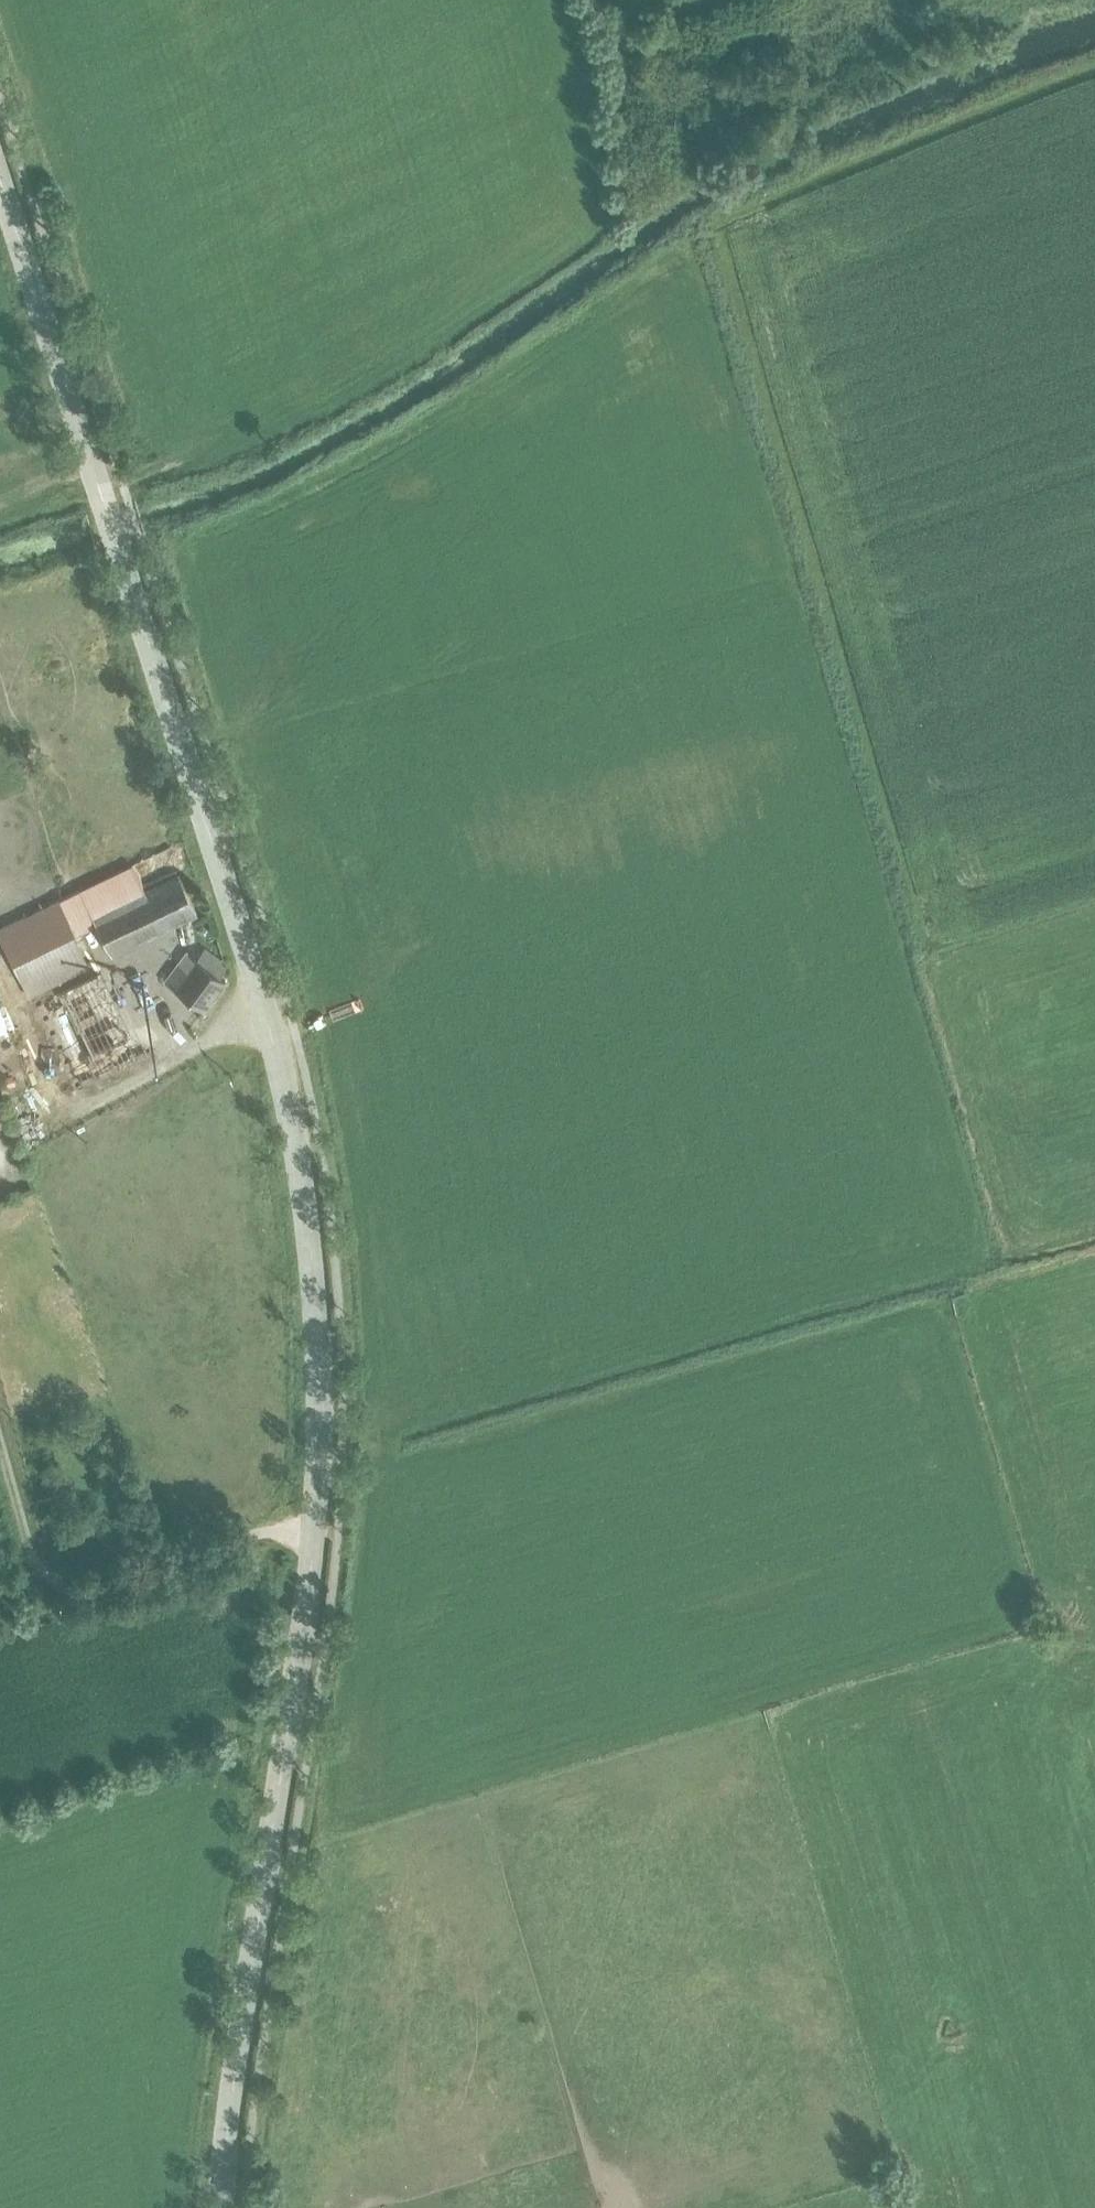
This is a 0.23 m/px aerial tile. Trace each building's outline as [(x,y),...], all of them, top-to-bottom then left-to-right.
[(0,928),(0,940),(29,997),(90,967),(73,935),(97,925),(111,953),(197,912),(179,876),(147,892),(133,864),(0,928)] [(186,951),(164,980),(204,1009),(226,980),(220,976),(227,967),(222,963),(223,961),(205,948),(197,959),(186,951)] [(108,967),(42,999),(71,1060),(67,1062),(77,1083),(147,1049),(108,967)] [(10,1034),(0,1007),(0,1038),(10,1034)]
